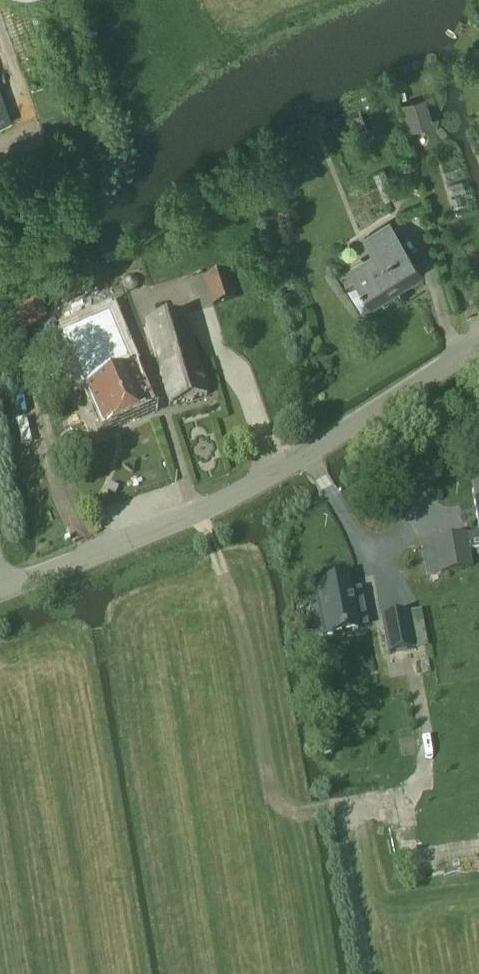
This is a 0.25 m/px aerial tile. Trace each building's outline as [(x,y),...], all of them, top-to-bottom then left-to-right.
[(12,123),(0,89),(0,127),(12,123)] [(407,126),(430,120),(425,100),(402,106),(407,126)] [(383,169),(372,174),(384,201),(396,195),(383,169)] [(405,279),(406,282),(421,273),(389,223),(364,239),(371,251),(378,262),(354,277),(369,302),(405,279)] [(346,266),(354,277),(378,262),(371,251),(346,266)] [(238,298),(229,270),(204,278),(212,306),(238,298)] [(124,281),(123,284),(123,286),(124,289),(125,291),(128,292),(130,292),(133,292),(135,291),(137,289),(137,286),(137,284),(137,281),(135,279),(133,278),(130,278),(128,278),(125,279),(124,281)] [(110,314),(63,334),(103,430),(151,410),(110,314)] [(184,315),(146,326),(169,407),(208,396),(184,315)] [(23,379),(14,381),(16,391),(26,389),(23,379)] [(455,538),(458,553),(478,549),(478,534),(455,538)] [(348,580),(319,586),(322,601),(317,603),(321,623),(329,621),(332,633),(328,633),(329,636),(358,629),(357,622),(366,620),(362,600),(353,602),(350,591),(348,580)] [(406,614),(382,619),(389,654),(413,650),(406,614)]
